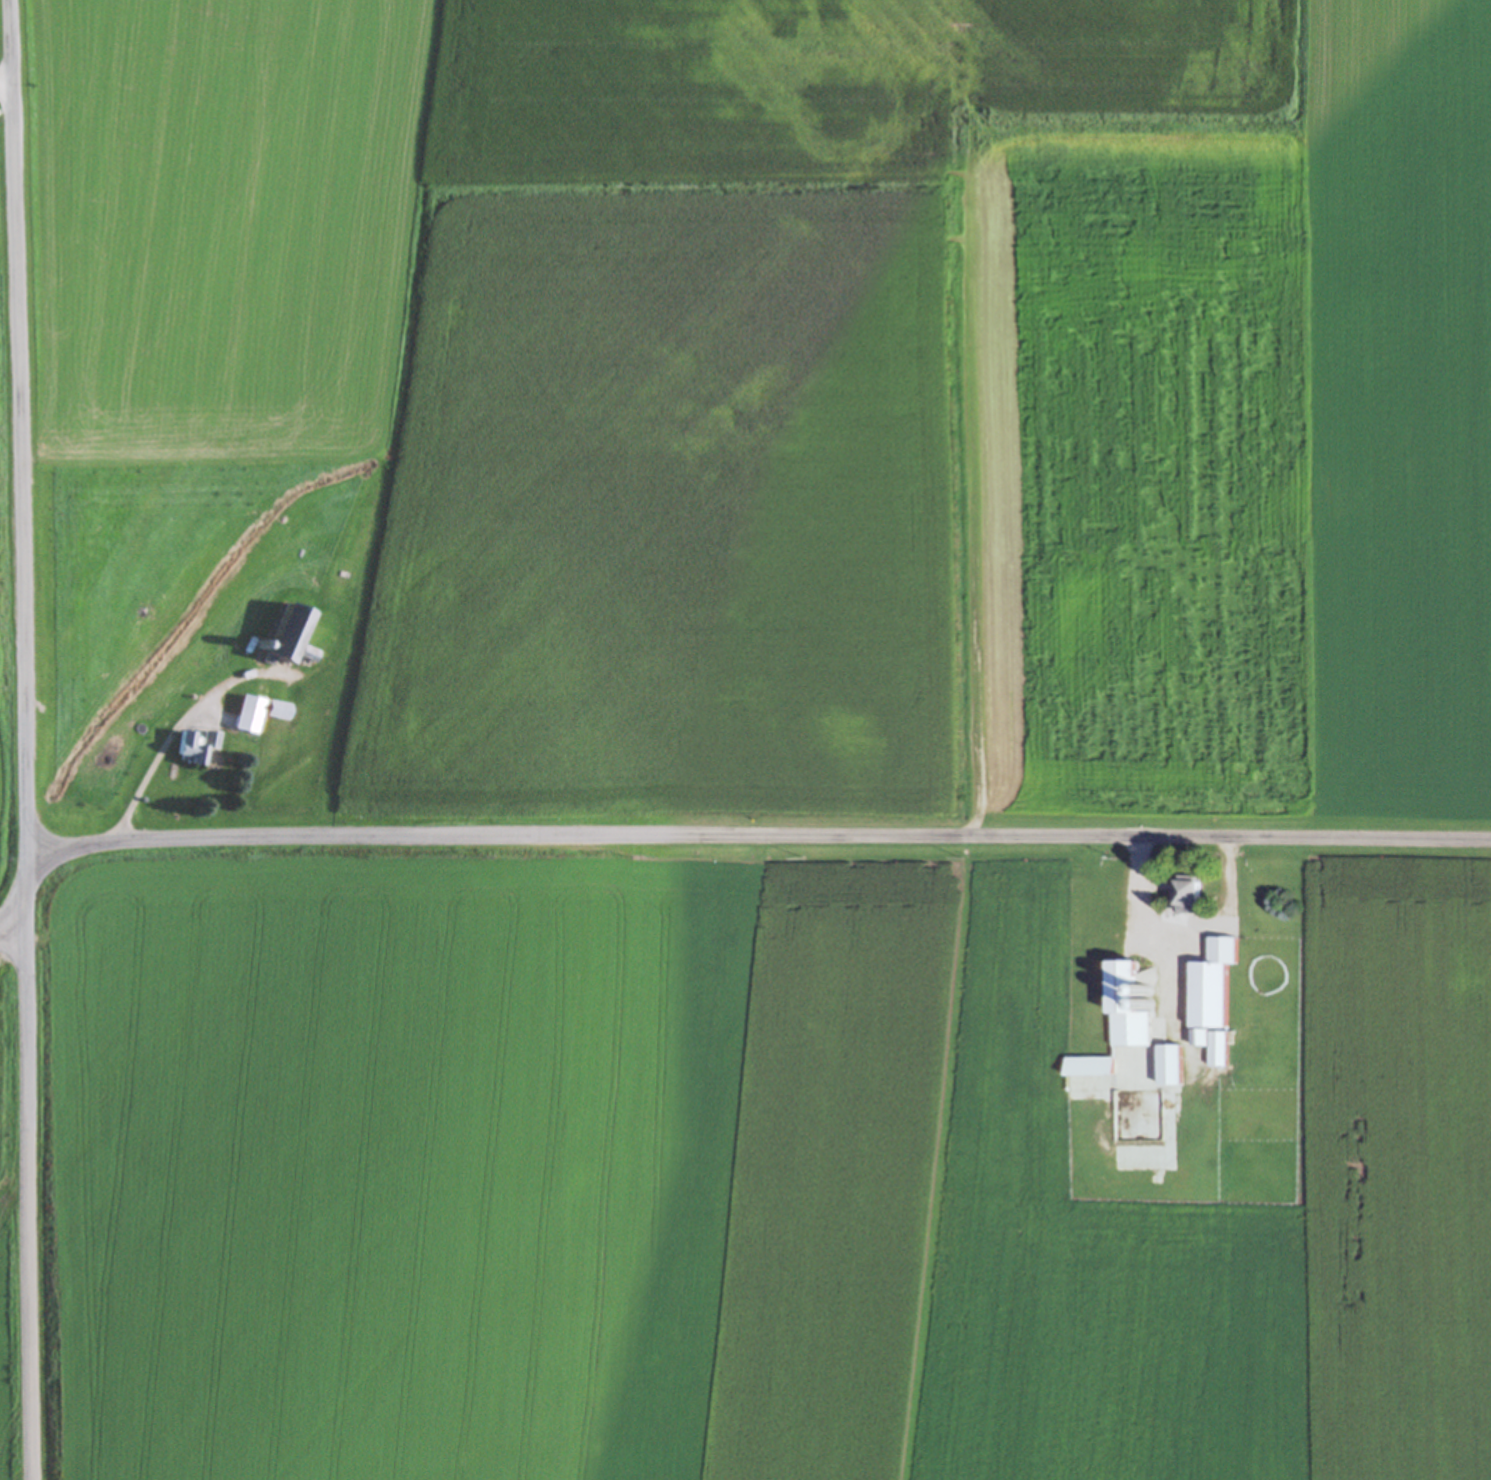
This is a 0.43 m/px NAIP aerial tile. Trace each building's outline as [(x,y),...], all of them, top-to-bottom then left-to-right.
[(297,664),(299,657),(317,663),(321,651),(305,646),(317,612),(290,602),(269,662),(275,664),(277,657),(297,664)] [(261,734),(267,700),(244,695),(237,730),(261,734)] [(294,705),(272,701),(269,716),(290,721),(294,705)] [(223,733),(207,731),(205,745),(197,744),(198,733),(184,731),(179,762),(208,766),(211,749),(221,750),(223,733)] [(1205,915),(1205,877),(1180,877),(1180,915),(1205,915)] [(1196,964),(1194,1048),(1212,1048),(1212,1067),(1228,1067),(1229,1031),(1230,1031),(1231,965),(1239,965),(1240,939),(1213,938),(1212,964),(1196,964)] [(1115,963),(1114,1047),(1150,1047),(1150,1013),(1143,1012),(1143,982),(1153,982),(1153,974),(1143,973),(1144,963),(1115,963)] [(1183,1047),(1161,1047),(1161,1086),(1183,1086),(1183,1047)] [(1068,1058),(1068,1076),(1115,1076),(1115,1058),(1068,1058)]
